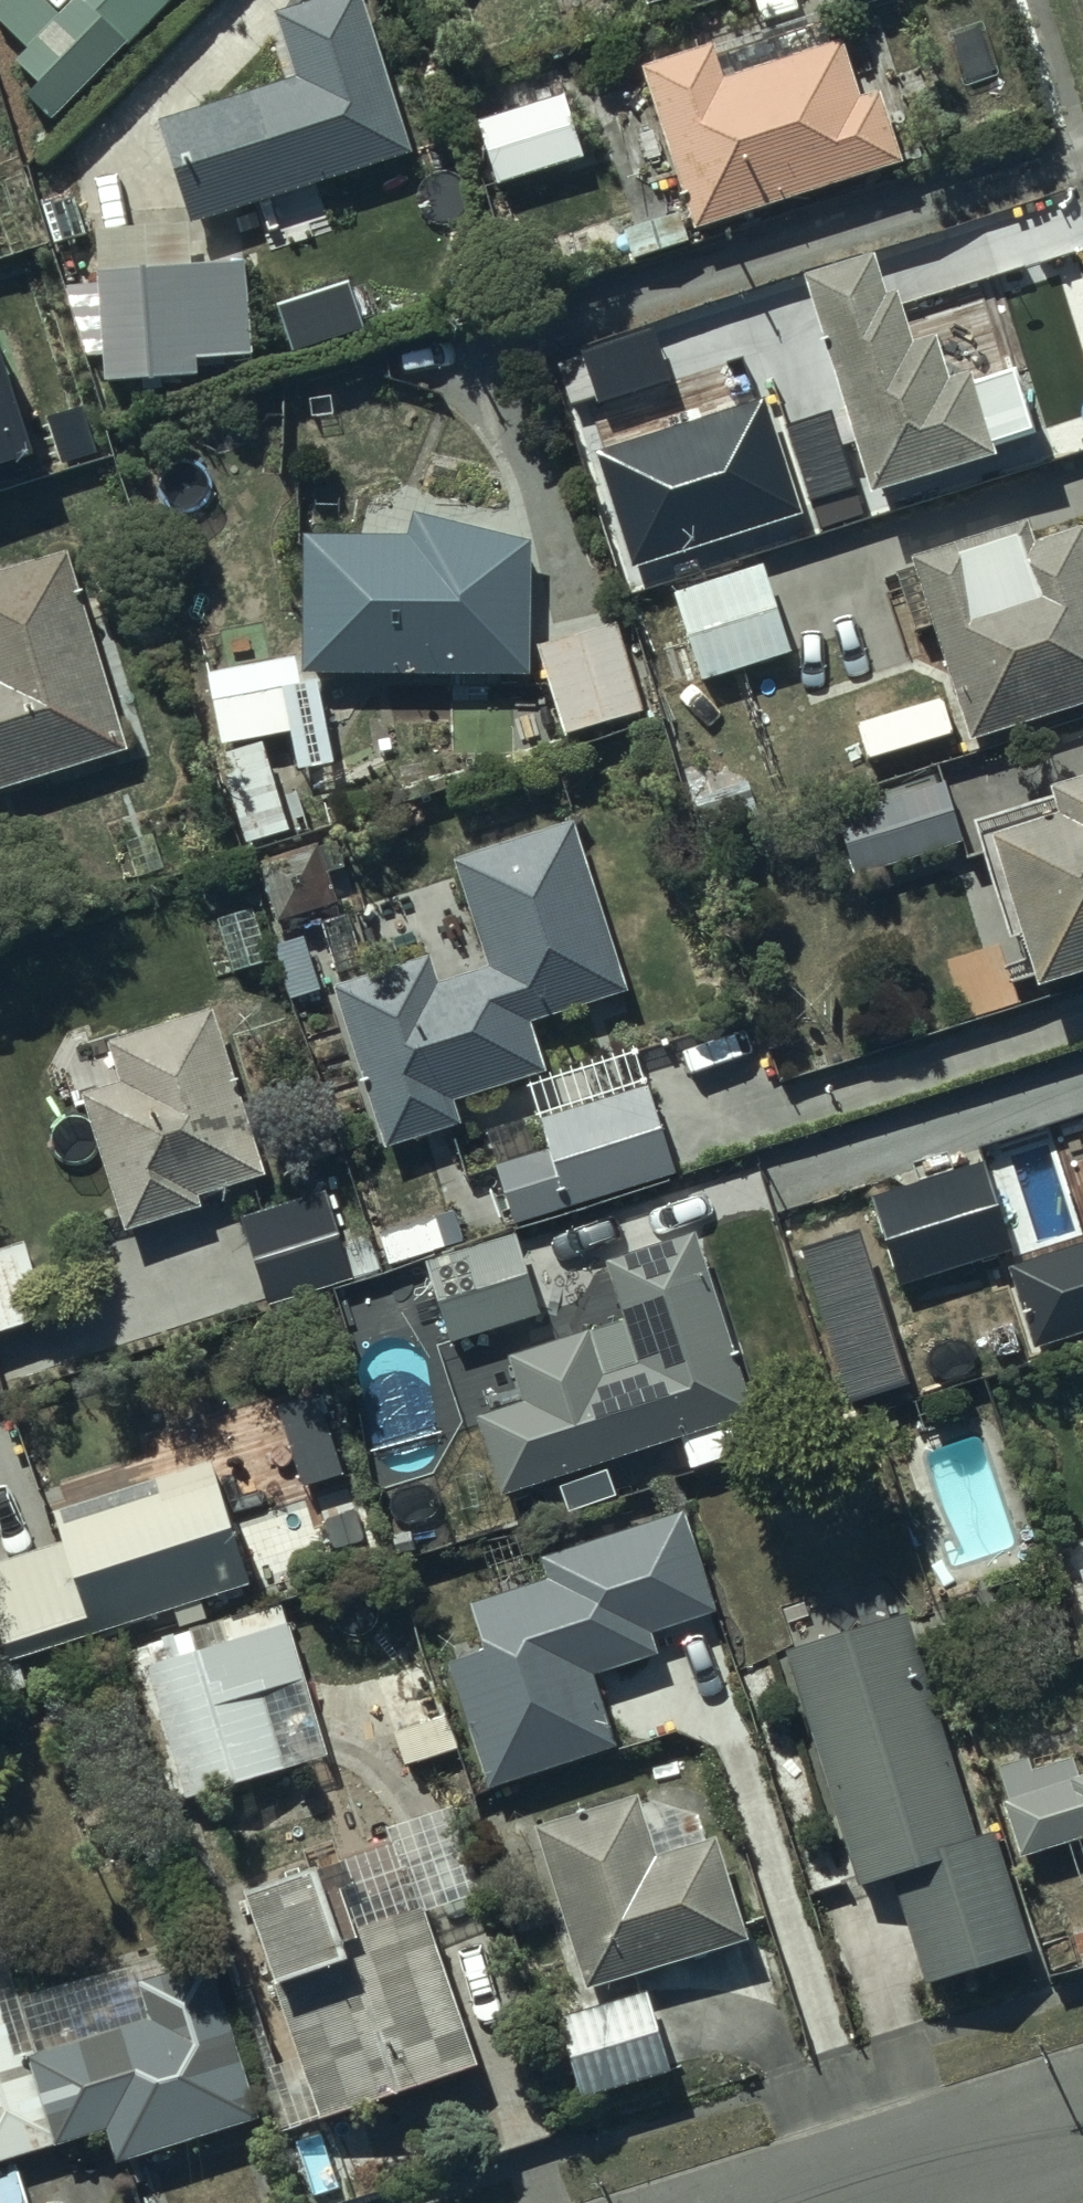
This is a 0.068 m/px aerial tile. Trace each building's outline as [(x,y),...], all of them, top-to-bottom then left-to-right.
[(48,117),(167,0),(71,0),(58,13),(45,0),(0,0),(0,26),(20,46),(10,57),(32,79),(21,90),(48,117)] [(160,115),(192,221),(266,199),(262,198),(407,155),(361,0),(316,0),(269,14),(288,77),(160,115)] [(641,66),(690,227),(901,163),(879,92),(857,99),(839,43),(721,79),(710,45),(641,66)] [(565,96),(476,123),(493,182),(583,155),(565,96)] [(1003,376),(965,388),(961,377),(941,383),(927,338),(904,345),(888,292),(876,295),(865,257),(795,279),(828,387),(794,398),(812,455),(845,445),(860,493),(985,455),(982,445),(1020,433),(1003,376)] [(93,274),(98,380),(197,376),(196,358),(249,356),(245,268),(93,274)] [(274,307),(287,352),(359,330),(346,285),(274,307)] [(33,450),(0,348),(0,460),(33,450)] [(766,398),(598,452),(635,567),(803,513),(766,398)] [(300,533),(297,672),(525,677),(528,542),(410,514),(410,532),(300,533)] [(964,740),(1082,704),(1082,538),(1079,525),(1031,539),(1026,521),(909,555),(964,740)] [(125,751),(66,552),(0,571),(0,788),(125,751)] [(669,585),(699,683),(787,655),(757,558),(669,585)] [(535,647),(560,734),(640,710),(615,623),(535,647)] [(217,755),(242,845),(286,832),(261,743),(217,755)] [(831,803),(853,873),(958,840),(936,770),(831,803)] [(1029,986),(1082,970),(1082,777),(1044,789),(1052,816),(985,836),(1029,986)] [(331,986),(379,1146),(457,1123),(450,1100),(543,1072),(529,1022),(621,994),(571,826),(451,862),(483,969),(436,983),(428,957),(331,986)] [(315,845),(254,863),(272,922),(333,904),(315,845)] [(117,1228),(194,1206),(188,1184),(226,1174),(212,1125),(240,1117),(210,1012),(103,1042),(115,1084),(79,1094),(117,1228)] [(493,1165),(511,1223),(673,1174),(647,1087),(535,1121),(544,1149),(493,1165)] [(1008,1253),(991,1196),(1066,1173),(1052,1127),(974,1151),(978,1166),(903,1189),(898,1173),(865,1183),(870,1200),(896,1287),(1008,1253)] [(265,1305),(336,1282),(309,1196),(238,1219),(265,1305)] [(377,1230),(385,1264),(462,1242),(453,1209),(377,1230)] [(621,1323),(508,1356),(503,1358),(517,1402),(470,1417),(495,1497),(748,1416),(690,1233),(602,1261),(621,1323)] [(424,1262),(447,1342),(537,1317),(515,1237),(424,1262)] [(45,1320),(24,1242),(0,1248),(0,1332),(45,1320)] [(1031,1347),(1082,1331),(1082,1243),(1006,1267),(1031,1347)] [(2,1662),(245,1586),(207,1463),(49,1512),(57,1538),(0,1555),(0,1655),(2,1662)] [(444,1663),(484,1790),(611,1750),(588,1674),(652,1654),(646,1635),(709,1616),(678,1517),(541,1559),(546,1575),(464,1601),(479,1652),(444,1663)] [(276,1606),(135,1646),(178,1796),(319,1756),(276,1606)] [(784,1652),(852,1884),(888,1873),(920,1982),(1023,1952),(988,1831),(969,1836),(905,1617),(784,1652)] [(373,1676),(399,1764),(454,1749),(429,1661),(373,1676)] [(1077,1777),(1071,1758),(1031,1771),(1027,1758),(991,1770),(1018,1857),(1061,1843),(1075,1887),(1082,1884),(1082,1775),(1077,1777)] [(535,1825),(582,1987),(742,1940),(713,1838),(649,1856),(632,1797),(535,1825)] [(240,1899),(313,2115),(471,2066),(421,1907),(357,1928),(338,1866),(240,1899)] [(103,2131),(112,2162),(254,2121),(203,1943),(6,2000),(49,2147),(103,2131)] [(555,2015),(577,2097),(666,2074),(644,1992),(555,2015)] [(44,2146),(0,1999),(0,2159),(44,2146)]
